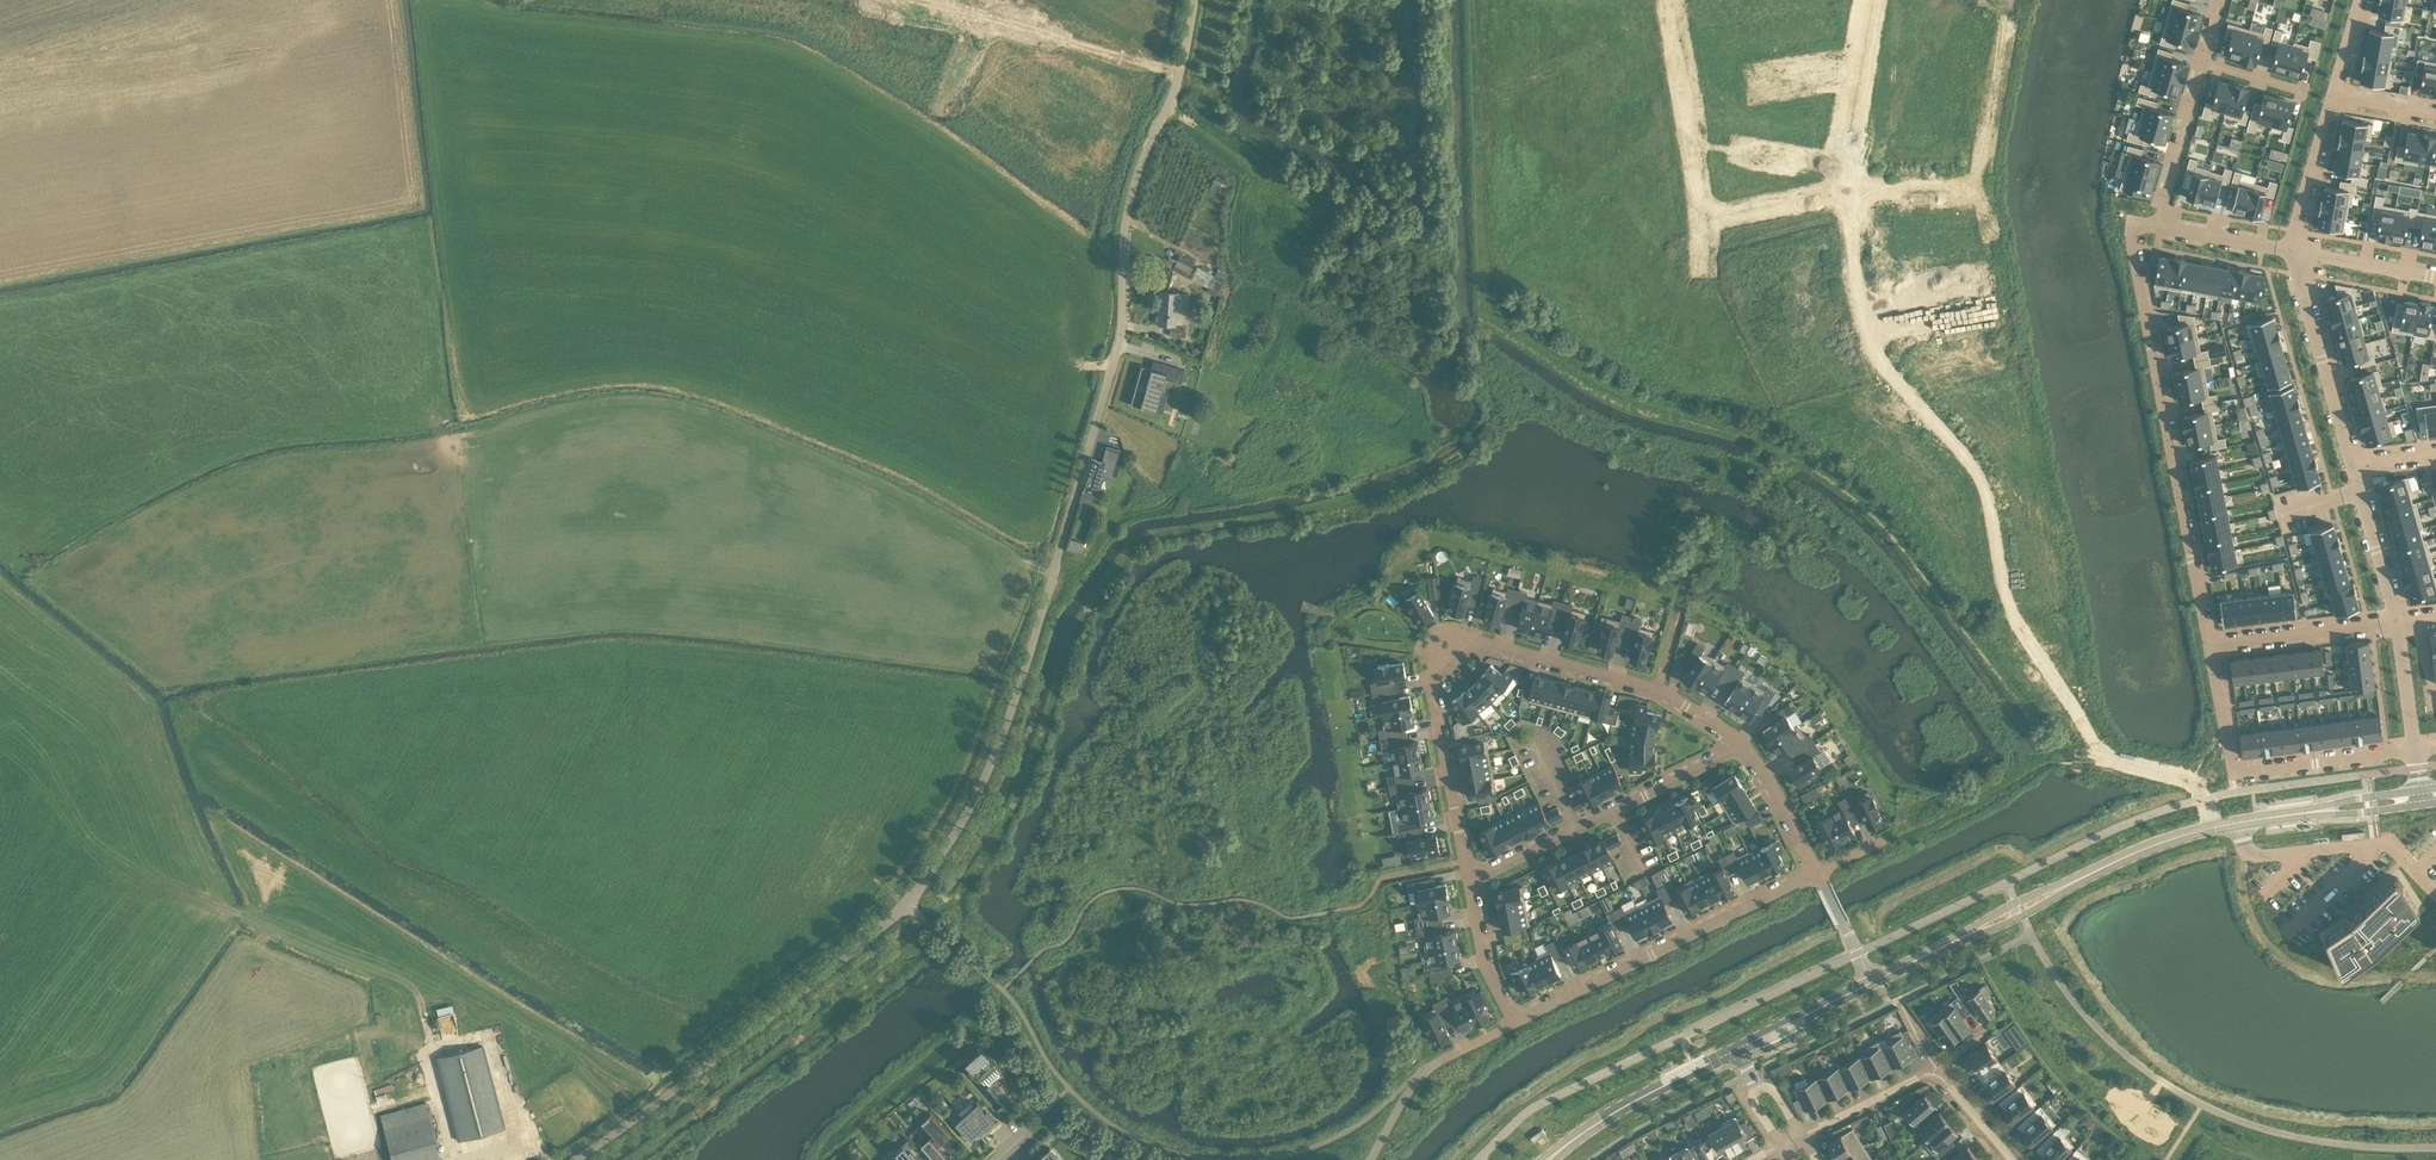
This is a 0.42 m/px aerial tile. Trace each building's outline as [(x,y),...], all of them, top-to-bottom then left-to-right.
[(2166,20),(2196,28),(2201,13),(2185,9),(2187,2),(2181,0),(2172,0),(2166,20)] [(2378,14),(2387,15),(2401,18),(2405,19),(2407,4),(2404,4),(2381,0),(2380,0),(2380,1),(2378,14)] [(2322,10),(2320,18),(2327,20),(2329,12),(2322,10)] [(2387,15),(2385,23),(2399,26),(2401,18),(2387,15)] [(1947,20),(1921,17),(1920,24),(1946,28),(1947,20)] [(2166,20),(2160,43),(2174,47),(2176,40),(2192,45),(2192,43),(2194,43),(2198,29),(2196,28),(2166,20)] [(2228,23),(2224,37),(2231,39),(2230,43),(2226,55),(2229,56),(2229,58),(2238,60),(2238,58),(2241,59),(2249,28),(2228,23)] [(2370,28),(2367,42),(2391,46),(2391,47),(2396,48),(2401,26),(2399,26),(2385,23),(2384,31),(2370,28)] [(2241,59),(2240,60),(2253,64),(2254,62),(2255,63),(2262,40),(2268,42),(2273,27),(2265,25),(2263,32),(2249,28),(2241,59)] [(2275,28),(2271,43),(2278,45),(2272,67),(2286,71),(2294,44),(2293,44),(2280,40),(2283,30),(2275,28)] [(2294,44),(2286,71),(2288,72),(2288,74),(2296,77),(2297,75),(2300,76),(2306,56),(2316,59),(2320,44),(2321,41),(2310,38),(2308,45),(2294,41),(2293,44),(2294,44)] [(2365,54),(2389,59),(2389,58),(2391,47),(2391,46),(2367,42),(2365,54)] [(2158,47),(2152,70),(2182,79),(2184,80),(2188,65),(2186,65),(2186,63),(2171,58),(2173,52),(2158,47)] [(2415,73),(2422,75),(2420,89),(2434,91),(2435,82),(2435,53),(2419,50),(2418,58),(2417,58),(2415,73)] [(2363,54),(2361,67),(2362,68),(2363,67),(2389,72),(2389,71),(2391,59),(2389,58),(2389,59),(2365,54),(2363,54)] [(2362,68),(2360,81),(2389,86),(2392,72),(2389,71),(2389,72),(2363,67),(2362,68)] [(2140,83),(2138,90),(2145,92),(2156,95),(2158,88),(2177,94),(2182,79),(2152,70),(2147,85),(2140,83)] [(2206,101),(2201,116),(2209,118),(2212,108),(2225,112),(2233,85),(2219,81),(2212,103),(2206,101)] [(2225,112),(2224,115),(2238,119),(2238,122),(2245,124),(2249,109),(2244,107),(2243,107),(2247,89),(2246,89),(2246,88),(2246,87),(2234,84),(2233,85),(2225,112)] [(1956,88),(1954,101),(1977,105),(1979,92),(1956,88)] [(2251,114),(2246,129),(2254,131),(2257,121),(2271,125),(2279,98),(2264,94),(2261,103),(2258,116),(2251,114)] [(2138,95),(2136,103),(2143,106),(2143,107),(2140,116),(2139,119),(2168,127),(2169,125),(2171,126),(2173,117),(2171,116),(2172,113),(2156,108),(2158,104),(2159,101),(2138,95)] [(2279,98),(2271,125),(2284,129),(2283,132),(2281,139),(2289,141),(2293,126),(2286,125),(2293,102),(2279,98)] [(2129,131),(2126,138),(2147,145),(2149,137),(2164,142),(2165,138),(2167,139),(2169,130),(2167,130),(2168,127),(2139,119),(2135,133),(2129,131)] [(2341,132),(2365,137),(2370,138),(2373,124),(2344,119),(2341,132)] [(2340,132),(2337,145),(2339,146),(2339,145),(2363,149),(2365,137),(2341,132),(2340,132)] [(2397,145),(2395,160),(2417,164),(2418,158),(2422,134),(2421,134),(2407,132),(2405,146),(2397,145)] [(2417,165),(2429,167),(2430,166),(2431,161),(2435,137),(2435,136),(2422,134),(2421,134),(2422,134),(2418,158),(2417,164),(2417,165)] [(2239,148),(2242,140),(2232,137),(2229,145),(2239,148)] [(2217,142),(2215,150),(2237,157),(2239,149),(2217,142)] [(2129,153),(2126,167),(2154,175),(2155,173),(2157,173),(2160,165),(2158,164),(2158,161),(2141,156),(2141,153),(2142,149),(2128,145),(2126,152),(2129,153)] [(2339,146),(2337,158),(2360,162),(2363,149),(2339,145),(2339,146)] [(2280,151),(2278,158),(2285,160),(2287,153),(2280,151)] [(2190,157),(2185,172),(2192,174),(2188,188),(2186,197),(2201,201),(2201,200),(2209,170),(2210,169),(2209,169),(2210,163),(2197,159),(2190,157)] [(2337,158),(2334,172),(2352,175),(2351,182),(2355,183),(2366,185),(2367,177),(2361,176),(2363,162),(2360,162),(2337,158)] [(2276,161),(2274,168),(2281,170),(2283,163),(2276,161)] [(2385,178),(2387,167),(2380,166),(2377,177),(2385,178)] [(2126,167),(2119,188),(2139,194),(2141,187),(2150,189),(2151,186),(2153,187),(2156,178),(2154,177),(2154,175),(2126,167)] [(2209,170),(2201,200),(2203,201),(2202,203),(2211,205),(2211,203),(2215,204),(2221,182),(2228,184),(2232,169),(2223,167),(2221,173),(2209,170)] [(2235,170),(2231,185),(2237,187),(2231,209),(2234,210),(2234,212),(2242,214),(2243,212),(2245,213),(2253,182),(2255,176),(2242,172),(2235,170)] [(2245,213),(2260,218),(2266,195),(2273,197),(2277,182),(2269,180),(2268,186),(2258,183),(2254,182),(2253,182),(2245,213)] [(2322,199),(2349,204),(2349,205),(2351,205),(2355,183),(2351,182),(2340,181),(2339,188),(2325,185),(2322,199)] [(2376,194),(2371,218),(2379,219),(2376,235),(2379,236),(2379,237),(2390,239),(2391,238),(2390,238),(2395,207),(2382,204),(2384,196),(2376,194)] [(2321,199),(2318,212),(2320,213),(2320,212),(2346,217),(2349,205),(2349,204),(2322,199),(2321,199)] [(2395,207),(2390,238),(2391,238),(2404,240),(2407,224),(2414,226),(2417,211),(2418,208),(2409,206),(2409,209),(2395,207)] [(2414,226),(2422,227),(2419,243),(2433,245),(2435,227),(2435,214),(2433,214),(2417,211),(2414,226)] [(2320,213),(2317,226),(2325,227),(2324,230),(2333,231),(2334,229),(2344,231),(2346,217),(2320,212),(2320,213)] [(1172,268),(1185,275),(1192,261),(1179,254),(1172,268)] [(2159,256),(2154,286),(2168,288),(2173,259),(2159,256)] [(2173,259),(2168,288),(2181,291),(2181,288),(2186,261),(2187,261),(2187,260),(2173,257),(2173,259)] [(2186,261),(2181,288),(2193,290),(2194,290),(2199,263),(2187,261),(2186,261)] [(2193,290),(2193,293),(2207,295),(2207,292),(2211,266),(2199,263),(2194,290),(2193,290)] [(1198,265),(1190,279),(1208,288),(1206,290),(1215,295),(1216,292),(1224,277),(1227,272),(1218,267),(1215,273),(1214,274),(1198,265)] [(2211,266),(2207,292),(2219,295),(2224,268),(2211,266)] [(2224,268),(2219,295),(2232,297),(2237,270),(2236,270),(2224,268)] [(2237,270),(2232,297),(2245,299),(2249,273),(2250,273),(2250,271),(2236,269),(2236,270),(2237,270)] [(2249,273),(2245,299),(2259,302),(2260,295),(2262,295),(2265,284),(2262,283),(2263,275),(2250,273),(2249,273)] [(2338,294),(2326,297),(2330,312),(2353,306),(2356,306),(2352,291),(2351,286),(2335,283),(2338,294)] [(1158,324),(1170,325),(1169,335),(1185,336),(1188,294),(1178,292),(1159,291),(1157,308),(1160,308),(1158,324)] [(2394,315),(2391,330),(2413,334),(2418,303),(2404,301),(2404,303),(2402,316),(2394,315)] [(2413,334),(2434,338),(2435,328),(2435,323),(2429,322),(2432,306),(2431,306),(2431,303),(2420,301),(2419,303),(2418,303),(2413,334)] [(2330,312),(2329,312),(2333,325),(2334,325),(2333,325),(2357,318),(2357,317),(2353,306),(2330,312)] [(2180,325),(2165,327),(2168,342),(2198,336),(2194,315),(2178,313),(2180,325)] [(2273,316),(2247,323),(2251,337),(2277,329),(2273,316)] [(2357,318),(2333,325),(2334,325),(2337,337),(2360,330),(2360,331),(2363,330),(2359,317),(2357,317),(2357,318)] [(2277,329),(2251,337),(2254,349),(2257,349),(2257,348),(2280,342),(2282,342),(2278,328),(2277,329)] [(2360,330),(2337,337),(2341,349),(2364,343),(2364,342),(2360,331),(2360,330)] [(2168,342),(2167,342),(2169,355),(2171,355),(2171,357),(2193,352),(2194,360),(2209,357),(2208,349),(2200,350),(2198,336),(2168,342)] [(2364,343),(2341,349),(2344,363),(2358,359),(2361,366),(2375,362),(2369,341),(2364,342),(2364,343)] [(2280,342),(2257,348),(2257,349),(2260,360),(2261,361),(2284,354),(2280,342)] [(2209,357),(2227,354),(2225,345),(2208,348),(2208,349),(2209,357)] [(1194,355),(1200,351),(1197,346),(1191,351),(1194,355)] [(2407,367),(2409,354),(2395,352),(2399,365),(2407,367)] [(2260,360),(2255,362),(2259,375),(2264,373),(2287,366),(2284,354),(2261,361),(2260,360)] [(2195,367),(2174,372),(2177,386),(2206,380),(2203,366),(2210,365),(2209,357),(2194,360),(2195,367)] [(1141,365),(1136,380),(1146,383),(1144,393),(1134,390),(1129,404),(1154,411),(1155,409),(1153,408),(1156,399),(1158,399),(1168,364),(1157,361),(1154,369),(1141,365)] [(2377,369),(2375,362),(2364,365),(2366,373),(2377,369)] [(2287,366),(2264,373),(2268,386),(2291,380),(2287,366)] [(1176,367),(1172,381),(1180,383),(1184,369),(1176,367)] [(2377,369),(2349,378),(2353,391),(2376,385),(2382,383),(2377,369)] [(2427,379),(2428,371),(2421,370),(2419,380),(2427,379)] [(2206,380),(2177,386),(2180,401),(2201,397),(2202,404),(2218,401),(2216,393),(2209,394),(2206,380)] [(2293,384),(2269,391),(2273,403),(2296,397),(2293,384)] [(2408,386),(2408,393),(2422,391),(2422,384),(2408,386)] [(2376,385),(2353,391),(2356,404),(2379,397),(2376,385)] [(2296,397),(2273,403),(2276,416),(2300,409),(2301,409),(2298,396),(2296,397)] [(2379,397),(2356,404),(2360,415),(2360,416),(2383,409),(2383,410),(2386,409),(2382,396),(2379,397)] [(2183,417),(2181,417),(2184,430),(2185,430),(2215,425),(2212,410),(2219,409),(2218,401),(2202,404),(2204,412),(2182,416),(2183,417)] [(2416,406),(2418,421),(2425,420),(2427,435),(2435,434),(2435,403),(2416,406)] [(2300,409),(2276,416),(2280,427),(2303,421),(2300,409)] [(2360,415),(2359,416),(2363,429),(2363,428),(2387,422),(2386,421),(2383,410),(2383,409),(2360,416),(2360,415)] [(2387,422),(2363,428),(2363,429),(2368,443),(2380,440),(2379,438),(2396,434),(2392,420),(2386,421),(2387,422)] [(2303,421),(2280,427),(2283,439),(2306,432),(2303,421)] [(2215,425),(2185,430),(2188,445),(2210,441),(2211,448),(2226,445),(2224,437),(2217,438),(2215,425)] [(2306,432),(2283,439),(2287,451),(2310,444),(2306,432)] [(1091,458),(1083,483),(1084,483),(1096,487),(1097,487),(1099,480),(1101,472),(1111,475),(1118,453),(1120,449),(1119,449),(1106,444),(1101,459),(1101,461),(1092,458),(1091,458)] [(2310,444),(2287,451),(2290,462),(2313,456),(2310,444)] [(2215,455),(2191,460),(2194,473),(2194,474),(2218,469),(2215,455)] [(2313,456),(2290,462),(2294,475),(2317,468),(2318,468),(2315,455),(2313,456)] [(2317,468),(2294,475),(2297,487),(2320,480),(2317,468)] [(2194,473),(2193,473),(2196,488),(2197,488),(2197,487),(2220,482),(2218,469),(2194,474),(2194,473)] [(2391,479),(2379,483),(2383,497),(2383,498),(2409,490),(2409,491),(2412,490),(2412,489),(2419,488),(2415,475),(2408,477),(2408,476),(2392,481),(2391,479)] [(2220,482),(2197,487),(2197,488),(2199,500),(2223,496),(2220,482)] [(2383,497),(2382,498),(2386,511),(2387,511),(2387,510),(2413,503),(2413,502),(2409,491),(2409,490),(2383,498),(2383,497)] [(2223,496),(2199,500),(2202,514),(2225,509),(2223,496)] [(2413,503),(2387,510),(2387,511),(2390,523),(2419,514),(2415,501),(2413,502),(2413,503)] [(2225,509),(2202,514),(2204,527),(2228,522),(2225,509)] [(2419,514),(2390,523),(2394,535),(2420,527),(2420,528),(2423,527),(2419,514)] [(2228,522),(2204,527),(2207,540),(2231,536),(2228,522)] [(2333,523),(2309,530),(2313,542),(2336,535),(2333,523)] [(2420,527),(2394,535),(2397,547),(2398,547),(2424,540),(2423,539),(2420,528),(2420,527)] [(2336,535),(2313,542),(2317,554),(2340,548),(2341,547),(2338,535),(2336,535)] [(2207,540),(2206,540),(2209,554),(2233,549),(2231,536),(2207,540)] [(1083,542),(1070,538),(1067,548),(1080,552),(1083,542)] [(2397,547),(2396,547),(2400,560),(2430,551),(2426,538),(2423,539),(2424,540),(2398,547),(2397,547)] [(2340,548),(2317,554),(2320,566),(2343,559),(2340,548)] [(2233,549),(2209,554),(2212,568),(2236,563),(2233,549)] [(2430,551),(2400,560),(2403,572),(2403,573),(2431,565),(2433,564),(2430,551)] [(2343,559),(2320,566),(2323,578),(2346,571),(2343,559)] [(2403,572),(2402,572),(2406,586),(2407,585),(2434,577),(2431,565),(2403,573),(2403,572)] [(2346,571),(2323,578),(2327,590),(2328,589),(2350,583),(2346,571)] [(1468,598),(1475,600),(1482,577),(1474,575),(1472,581),(1458,577),(1456,585),(1454,585),(1451,595),(1453,596),(1449,609),(1463,613),(1468,598)] [(1439,597),(1436,576),(1428,577),(1431,598),(1439,597)] [(2407,585),(2411,600),(2422,597),(2422,595),(2435,591),(2435,576),(2434,577),(2407,585)] [(2350,583),(2328,589),(2332,601),(2355,595),(2357,594),(2353,582),(2350,583)] [(1433,614),(1419,590),(1417,587),(1404,594),(1408,600),(1406,601),(1412,610),(1413,609),(1421,622),(1433,614)] [(1488,620),(1487,622),(1496,624),(1496,622),(1499,623),(1503,608),(1511,610),(1516,589),(1508,587),(1507,592),(1493,588),(1491,595),(1490,594),(1487,605),(1488,605),(1485,619),(1488,620)] [(1519,590),(1513,611),(1521,613),(1517,627),(1531,631),(1538,605),(1538,604),(1539,600),(1526,597),(1527,592),(1519,590)] [(2293,591),(2281,592),(2284,616),(2296,615),(2293,591)] [(2281,592),(2269,594),(2272,618),(2284,616),(2281,592)] [(2269,594),(2257,595),(2260,619),(2272,618),(2269,594)] [(2257,595),(2245,597),(2247,621),(2260,619),(2257,595)] [(2355,595),(2332,601),(2336,614),(2359,608),(2355,595)] [(2245,597),(2233,598),(2235,622),(2247,621),(2245,597)] [(2221,607),(2219,608),(2220,617),(2222,616),(2223,624),(2235,622),(2233,598),(2220,600),(2221,607)] [(1538,605),(1531,631),(1534,632),(1533,633),(1541,635),(1542,634),(1545,635),(1549,620),(1557,622),(1562,601),(1554,599),(1553,604),(1539,600),(1538,604),(1538,605)] [(1565,602),(1559,623),(1567,625),(1565,631),(1563,640),(1577,644),(1581,630),(1582,630),(1585,620),(1583,619),(1585,613),(1571,609),(1572,604),(1565,602)] [(1602,636),(1598,649),(1612,653),(1615,644),(1616,638),(1624,640),(1630,620),(1631,616),(1623,613),(1622,617),(1621,621),(1607,617),(1602,616),(1600,624),(1603,625),(1600,635),(1602,636)] [(1631,658),(1645,662),(1648,648),(1650,649),(1652,638),(1651,638),(1653,631),(1639,627),(1641,619),(1633,616),(1627,641),(1635,643),(1631,658)] [(2369,640),(2346,643),(2347,655),(2370,652),(2369,640)] [(1697,686),(1697,685),(1713,658),(1702,651),(1704,647),(1697,642),(1686,660),(1693,665),(1684,678),(1697,686)] [(2321,648),(2310,650),(2313,672),(2324,671),(2321,648)] [(2310,650),(2300,651),(2303,674),(2313,672),(2310,650)] [(2300,651),(2291,652),(2293,675),(2303,674),(2300,651)] [(2291,652),(2281,653),(2283,676),(2293,675),(2291,652)] [(2370,652),(2347,655),(2349,666),(2371,664),(2370,652)] [(2281,653),(2271,655),(2273,677),(2283,676),(2281,653)] [(2271,655),(2261,656),(2263,679),(2273,677),(2271,655)] [(2261,656),(2251,657),(2253,680),(2263,679),(2261,656)] [(2251,657),(2241,658),(2244,681),(2253,680),(2251,657)] [(1725,665),(1713,658),(1697,685),(1709,692),(1717,679),(1724,684),(1735,666),(1728,661),(1725,665)] [(2241,658),(2230,660),(2233,682),(2244,681),(2241,658)] [(1392,687),(1391,679),(1406,676),(1403,662),(1389,664),(1389,663),(1378,665),(1378,667),(1372,668),(1374,682),(1370,683),(1371,691),(1392,687)] [(1491,664),(1482,674),(1482,675),(1483,674),(1501,690),(1506,695),(1518,681),(1513,676),(1505,670),(1502,673),(1491,664)] [(2371,664),(2349,666),(2350,678),(2373,675),(2371,664)] [(1725,703),(1737,710),(1753,683),(1742,676),(1744,672),(1737,667),(1726,685),(1733,690),(1725,703)] [(1483,674),(1482,675),(1474,684),(1491,702),(1501,690),(1483,674)] [(1541,704),(1548,678),(1535,674),(1533,684),(1525,683),(1521,698),(1529,700),(1528,700),(1541,704)] [(2373,675),(2350,678),(2352,690),(2374,687),(2373,675)] [(1560,681),(1548,678),(1541,704),(1554,707),(1561,681),(1560,681)] [(1573,684),(1574,685),(1574,684),(1560,681),(1561,681),(1554,707),(1566,710),(1573,684)] [(1765,690),(1753,683),(1737,710),(1739,711),(1738,713),(1745,717),(1746,716),(1749,718),(1757,705),(1764,709),(1775,691),(1768,686),(1765,690)] [(1464,692),(1478,711),(1483,718),(1495,709),(1490,702),(1491,702),(1474,684),(1464,692)] [(1586,688),(1574,685),(1573,684),(1566,710),(1579,714),(1586,688)] [(1598,691),(1597,691),(1586,688),(1579,714),(1591,717),(1598,691)] [(1382,701),(1385,713),(1385,714),(1412,708),(1412,709),(1410,695),(1394,698),(1393,690),(1372,694),(1373,703),(1382,701)] [(1464,692),(1464,691),(1453,699),(1461,711),(1458,714),(1464,722),(1478,711),(1464,692)] [(1616,707),(1608,705),(1611,694),(1598,691),(1597,691),(1598,691),(1591,717),(1604,720),(1611,722),(1616,707)] [(1763,731),(1771,743),(1772,743),(1771,742),(1794,727),(1794,726),(1786,715),(1794,710),(1789,703),(1772,715),(1776,722),(1763,731)] [(1637,704),(1633,721),(1657,727),(1660,714),(1646,710),(1647,706),(1637,704)] [(1385,714),(1385,713),(1382,714),(1385,728),(1378,729),(1380,737),(1401,733),(1399,725),(1414,722),(1412,709),(1412,708),(1385,714)] [(2380,714),(2369,715),(2372,738),(2383,737),(2380,714)] [(2369,715),(2359,717),(2362,739),(2372,738),(2369,715)] [(1511,717),(1507,720),(1512,725),(1516,722),(1511,717)] [(2359,717),(2349,718),(2352,741),(2362,739),(2359,717)] [(2349,718),(2339,720),(2342,742),(2352,741),(2349,718)] [(1470,734),(1459,720),(1453,725),(1456,737),(1470,734)] [(1507,720),(1504,723),(1509,729),(1512,725),(1507,720)] [(2339,720),(2329,721),(2332,743),(2342,742),(2339,720)] [(1654,739),(1657,727),(1633,721),(1630,736),(1654,739)] [(2329,721),(2319,722),(2322,745),(2332,743),(2329,721)] [(2319,722),(2310,723),(2312,746),(2322,745),(2319,722)] [(2310,723),(2299,725),(2302,747),(2312,746),(2310,723)] [(1798,724),(1794,726),(1794,727),(1771,742),(1772,743),(1779,754),(1792,745),(1797,752),(1814,740),(1810,733),(1806,736),(1798,724)] [(1558,725),(1554,731),(1558,733),(1562,727),(1558,725)] [(2299,725),(2290,726),(2292,749),(2302,747),(2299,725)] [(2290,726),(2280,727),(2283,750),(2292,749),(2290,726)] [(1562,727),(1558,733),(1561,736),(1566,730),(1562,727)] [(2280,727),(2270,729),(2273,751),(2283,750),(2280,727)] [(2270,729),(2260,730),(2263,753),(2273,751),(2270,729)] [(2260,730),(2250,731),(2253,754),(2263,753),(2260,730)] [(2250,731),(2240,733),(2242,755),(2253,754),(2250,731)] [(1462,758),(1463,758),(1463,757),(1489,752),(1486,739),(1485,732),(1469,735),(1471,742),(1460,744),(1462,758)] [(1394,760),(1421,755),(1418,741),(1403,744),(1401,736),(1381,740),(1382,748),(1391,746),(1394,760)] [(1630,736),(1630,752),(1654,752),(1654,751),(1654,739),(1630,736)] [(1823,748),(1820,750),(1815,743),(1798,754),(1802,761),(1789,770),(1800,786),(1813,777),(1810,773),(1831,760),(1823,748)] [(1654,752),(1630,752),(1630,770),(1640,770),(1640,765),(1655,765),(1655,751),(1654,751),(1654,752)] [(1491,765),(1489,752),(1463,757),(1463,758),(1465,770),(1491,765)] [(1421,755),(1394,760),(1396,774),(1387,775),(1389,784),(1410,780),(1408,772),(1423,769),(1421,755)] [(1613,764),(1601,770),(1612,792),(1623,786),(1613,764)] [(1494,778),(1491,765),(1465,770),(1467,782),(1468,783),(1494,778)] [(1601,770),(1589,776),(1600,797),(1612,792),(1601,770)] [(1712,788),(1719,799),(1742,785),(1735,773),(1712,788)] [(1600,797),(1589,776),(1577,782),(1588,804),(1601,798),(1600,797)] [(1496,791),(1494,778),(1468,783),(1467,782),(1470,796),(1478,794),(1479,802),(1495,799),(1493,791),(1496,791)] [(1398,807),(1429,801),(1429,799),(1431,799),(1429,790),(1427,791),(1427,788),(1412,790),(1410,782),(1389,786),(1391,794),(1395,794),(1398,807)] [(1719,799),(1726,810),(1749,796),(1742,785),(1719,799)] [(1805,801),(1820,794),(1816,786),(1801,794),(1805,801)] [(1877,806),(1873,796),(1871,797),(1868,791),(1855,797),(1853,793),(1846,797),(1855,816),(1862,812),(1869,826),(1882,820),(1876,807),(1877,806)] [(1675,802),(1676,803),(1676,802),(1687,824),(1699,818),(1688,796),(1675,802)] [(1756,807),(1749,796),(1726,810),(1733,821),(1756,807)] [(1855,816),(1846,797),(1838,800),(1842,808),(1830,815),(1842,839),(1855,833),(1848,819),(1855,816)] [(1398,808),(1389,809),(1391,823),(1396,822),(1398,830),(1418,826),(1417,818),(1423,817),(1432,815),(1429,801),(1398,807),(1398,808)] [(1539,801),(1527,807),(1538,828),(1550,822),(1539,801)] [(1675,830),(1687,824),(1676,802),(1676,803),(1665,808),(1675,830)] [(1527,807),(1515,813),(1526,834),(1526,835),(1538,829),(1538,828),(1527,807)] [(1653,814),(1663,835),(1675,830),(1665,808),(1654,814),(1653,814)] [(1763,819),(1759,812),(1746,818),(1750,826),(1763,819)] [(1526,834),(1515,813),(1504,818),(1514,840),(1526,834)] [(1652,841),(1663,835),(1653,814),(1654,814),(1653,813),(1641,820),(1652,841)] [(1843,839),(1842,839),(1830,815),(1813,823),(1819,834),(1823,832),(1830,846),(1843,839)] [(1504,818),(1492,824),(1503,846),(1503,845),(1514,840),(1504,818)] [(1504,846),(1503,845),(1503,846),(1492,824),(1480,830),(1487,843),(1483,845),(1487,854),(1504,846)] [(1440,852),(1436,834),(1421,837),(1419,829),(1398,833),(1400,841),(1404,840),(1407,854),(1423,851),(1424,855),(1440,852)] [(2341,833),(2342,840),(2365,837),(2364,830),(2341,833)] [(1604,838),(1593,844),(1603,865),(1615,860),(1604,838)] [(1777,840),(1761,848),(1772,870),(1784,864),(1778,851),(1782,849),(1777,840)] [(1603,865),(1593,844),(1592,844),(1580,850),(1581,850),(1591,871),(1603,865)] [(1761,848),(1750,853),(1749,854),(1760,875),(1772,870),(1761,848)] [(1581,850),(1580,850),(1569,856),(1579,877),(1591,871),(1581,850)] [(1733,850),(1726,854),(1733,869),(1740,865),(1748,881),(1760,875),(1749,854),(1750,853),(1749,851),(1737,857),(1733,850)] [(1385,863),(1403,862),(1402,854),(1385,855),(1385,863)] [(1733,869),(1726,854),(1719,858),(1723,867),(1712,872),(1711,873),(1722,894),(1721,894),(1721,895),(1734,889),(1726,873),(1733,869)] [(1568,883),(1579,877),(1569,856),(1558,861),(1557,862),(1568,883)] [(1550,876),(1556,889),(1568,883),(1557,862),(1558,861),(1541,869),(1546,878),(1550,876)] [(1664,885),(1671,900),(1678,896),(1686,912),(1699,906),(1699,905),(1699,906),(1687,882),(1675,887),(1665,867),(1657,871),(1664,885)] [(1711,871),(1710,870),(1698,876),(1710,900),(1721,894),(1722,894),(1711,873),(1712,872),(1711,871)] [(1710,900),(1698,876),(1687,882),(1699,906),(1699,905),(1710,900)] [(2334,941),(2328,943),(2329,944),(2337,964),(2340,963),(2343,962),(2347,969),(2376,950),(2386,941),(2382,937),(2387,932),(2391,936),(2413,914),(2416,912),(2417,911),(2418,910),(2419,909),(2419,908),(2419,907),(2418,906),(2418,905),(2417,904),(2402,882),(2400,879),(2400,878),(2399,877),(2398,877),(2398,876),(2397,876),(2396,876),(2395,876),(2395,877),(2394,877),(2394,878),(2393,878),(2393,879),(2353,916),(2351,918),(2329,933),(2334,941)] [(1414,890),(1417,903),(1448,897),(1448,898),(1446,883),(1430,886),(1428,878),(1408,882),(1409,891),(1414,890)] [(1648,901),(1649,903),(1660,925),(1672,919),(1664,903),(1671,900),(1664,885),(1656,888),(1660,895),(1648,901)] [(1499,904),(1525,899),(1522,886),(1496,891),(1498,904),(1499,904)] [(1451,911),(1448,898),(1448,897),(1417,903),(1419,917),(1415,918),(1416,926),(1437,922),(1435,914),(1451,911)] [(1527,912),(1525,899),(1499,904),(1501,917),(1527,912)] [(1638,909),(1649,931),(1660,925),(1649,903),(1638,909)] [(1622,906),(1614,909),(1622,924),(1629,921),(1637,937),(1649,931),(1638,909),(1636,905),(1635,905),(1624,910),(1622,906)] [(1622,924),(1614,909),(1607,913),(1610,920),(1598,926),(1599,928),(1600,928),(1611,950),(1622,944),(1614,928),(1622,924)] [(1527,912),(1501,917),(1504,930),(1530,925),(1527,912)] [(1426,949),(1457,943),(1456,941),(1458,941),(1456,932),(1455,932),(1454,929),(1439,932),(1438,924),(1417,928),(1418,937),(1423,936),(1426,949)] [(1599,928),(1588,934),(1599,956),(1611,950),(1600,928),(1599,928)] [(1506,943),(1520,940),(1518,931),(1504,934),(1506,943)] [(1599,956),(1588,934),(1576,940),(1587,961),(1599,956)] [(1561,936),(1553,940),(1560,955),(1567,951),(1575,967),(1587,961),(1576,940),(1565,945),(1561,936)] [(1536,956),(1538,959),(1549,980),(1561,974),(1553,959),(1560,955),(1553,940),(1545,944),(1548,950),(1536,956)] [(1425,972),(1430,971),(1446,968),(1444,960),(1459,957),(1459,954),(1460,954),(1459,946),(1457,946),(1457,943),(1426,949),(1428,963),(1424,964),(1425,972)] [(1538,959),(1527,964),(1526,964),(1537,986),(1549,980),(1538,959)] [(1525,992),(1537,986),(1526,964),(1527,964),(1526,962),(1513,968),(1515,970),(1510,972),(1515,981),(1519,979),(1525,992)] [(1447,976),(1446,968),(1430,971),(1431,979),(1447,976)] [(1957,979),(1949,983),(1958,996),(1960,998),(1970,1012),(1976,1007),(1984,1018),(1995,1009),(1988,998),(1991,995),(1983,985),(1969,995),(1967,993),(1957,979)] [(1476,1022),(1476,1023),(1489,1016),(1483,1003),(1486,1001),(1481,989),(1477,991),(1475,987),(1462,994),(1476,1022)] [(1440,999),(1450,1018),(1457,1015),(1464,1028),(1476,1022),(1462,994),(1450,1000),(1448,995),(1440,999)] [(1958,996),(1940,1009),(1959,1035),(1970,1027),(1963,1017),(1970,1012),(1960,998),(1958,996)] [(1450,1018),(1440,999),(1433,1003),(1435,1007),(1422,1014),(1425,1020),(1424,1020),(1429,1030),(1430,1030),(1436,1042),(1449,1036),(1442,1022),(1450,1018)] [(438,1005),(439,1013),(454,1011),(453,1003),(438,1005)] [(1947,1043),(1959,1035),(1940,1009),(1928,1017),(1947,1043)] [(1888,1042),(1882,1045),(1893,1067),(1914,1056),(1912,1053),(1918,1050),(1907,1027),(1901,1030),(1885,1037),(1888,1042)] [(1850,1040),(1847,1034),(1839,1038),(1841,1044),(1850,1040)] [(2018,1047),(2026,1041),(2022,1036),(2014,1042),(2018,1047)] [(1893,1067),(1882,1045),(1879,1040),(1863,1048),(1866,1053),(1860,1056),(1871,1077),(1893,1067)] [(1981,1077),(2001,1063),(1987,1044),(1977,1051),(1976,1050),(1969,1055),(1970,1056),(1964,1060),(1965,1061),(1964,1062),(1969,1069),(1970,1068),(1971,1070),(1974,1068),(1981,1077)] [(436,1058),(458,1141),(506,1128),(484,1045),(436,1058)] [(979,1048),(965,1060),(968,1071),(971,1074),(979,1079),(981,1078),(988,1082),(999,1073),(996,1065),(997,1064),(993,1055),(990,1052),(979,1048)] [(1810,1063),(1819,1059),(1815,1051),(1806,1056),(1810,1063)] [(1860,1056),(1838,1067),(1849,1088),(1871,1077),(1860,1056)] [(2015,1082),(2001,1063),(1981,1077),(1988,1087),(1985,1089),(1986,1090),(1985,1091),(1990,1098),(1991,1097),(1992,1099),(1998,1094),(1999,1096),(2006,1091),(2005,1090),(2015,1082)] [(1774,1071),(1777,1077),(1786,1073),(1782,1066),(1774,1071)] [(1827,1099),(1849,1088),(1838,1067),(1816,1078),(1827,1099)] [(1798,1096),(1793,1099),(1798,1110),(1803,1107),(1805,1110),(1827,1099),(1816,1078),(1794,1089),(1798,1096)] [(2007,1110),(2004,1111),(2005,1113),(2004,1114),(2009,1120),(2010,1119),(2012,1121),(2017,1117),(2018,1118),(2025,1113),(2024,1112),(2036,1102),(2022,1083),(2000,1100),(2007,1110)] [(922,1097),(919,1094),(917,1092),(907,1101),(911,1107),(922,1097)] [(1914,1122),(1925,1113),(1934,1104),(1925,1093),(1905,1111),(1914,1121),(1914,1122)] [(976,1102),(954,1122),(969,1139),(977,1132),(979,1134),(995,1119),(986,1109),(984,1111),(980,1107),(986,1102),(981,1096),(976,1101),(976,1102)] [(392,1159),(442,1159),(426,1102),(380,1114),(392,1159)] [(1896,1103),(1887,1107),(1889,1112),(1898,1107),(1896,1103)] [(1708,1113),(1713,1110),(1709,1104),(1704,1106),(1708,1113)] [(1009,1115),(1001,1105),(995,1111),(1004,1120),(1009,1115)] [(2026,1133),(2024,1135),(2025,1136),(2024,1137),(2029,1143),(2030,1142),(2031,1144),(2037,1139),(2038,1140),(2044,1135),(2043,1134),(2056,1123),(2040,1105),(2018,1124),(2026,1133)] [(1928,1139),(1949,1121),(1940,1110),(1930,1119),(1925,1113),(1914,1122),(1914,1121),(1911,1124),(1917,1131),(1920,1128),(1928,1139)] [(946,1157),(936,1146),(949,1134),(929,1112),(920,1120),(932,1134),(920,1144),(934,1159),(943,1159),(946,1157)] [(1683,1116),(1685,1121),(1692,1118),(1689,1113),(1683,1116)] [(1721,1123),(1723,1125),(1737,1149),(1745,1145),(1744,1143),(1746,1142),(1745,1140),(1754,1135),(1746,1120),(1740,1123),(1735,1115),(1721,1123)] [(2091,1129),(2098,1122),(2092,1116),(2085,1123),(2091,1129)] [(1891,1120),(1884,1123),(1891,1139),(1899,1135),(1891,1120)] [(1672,1121),(1665,1124),(1667,1129),(1674,1126),(1672,1121)] [(1940,1158),(1953,1147),(1954,1146),(1949,1140),(1958,1132),(1949,1121),(1928,1139),(1924,1142),(1933,1153),(1935,1152),(1940,1158)] [(2099,1124),(2094,1130),(2099,1135),(2104,1129),(2099,1124)] [(1706,1138),(1716,1156),(1725,1151),(1726,1153),(1728,1152),(1729,1154),(1737,1149),(1723,1125),(1704,1136),(1705,1139),(1706,1138)] [(1531,1137),(1534,1142),(1538,1139),(1543,1135),(1546,1133),(1542,1128),(1531,1137)] [(1828,1143),(1838,1159),(1862,1144),(1852,1128),(1828,1143)] [(2064,1157),(2062,1155),(2073,1145),(2057,1128),(2037,1147),(2045,1156),(2043,1158),(2044,1159),(2043,1159),(2060,1159),(2064,1157)] [(1657,1136),(1654,1130),(1649,1133),(1652,1139),(1657,1136)] [(1689,1148),(1695,1159),(1715,1159),(1717,1159),(1716,1156),(1706,1138),(1705,1139),(1689,1148)] [(886,1159),(918,1159),(909,1149),(907,1151),(902,1144),(894,1151),(895,1152),(886,1159)] [(1862,1144),(1838,1159),(1839,1159),(1872,1159),(1873,1159),(1862,1144)] [(1670,1158),(1671,1158),(1673,1159),(1695,1159),(1689,1148),(1687,1145),(1669,1156),(1670,1158)] [(1977,1156),(1968,1145),(1958,1153),(1953,1147),(1940,1158),(1938,1159),(1972,1159),(1977,1156)] [(1049,1146),(1034,1159),(1061,1159),(1049,1146)] [(2077,1148),(2066,1159),(2091,1159),(2077,1148)]
